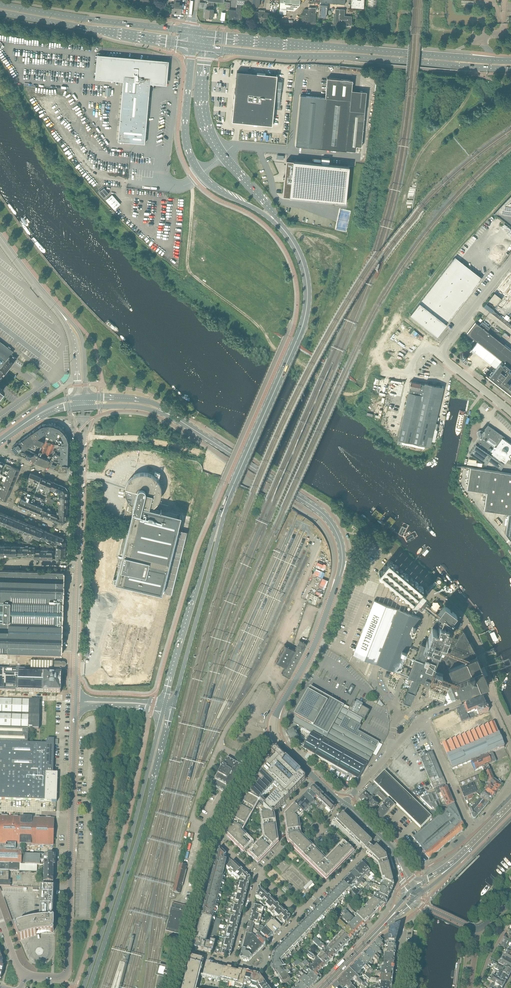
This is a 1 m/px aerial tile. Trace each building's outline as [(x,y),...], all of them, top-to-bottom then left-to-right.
[(170,8),(172,8),(172,13),(177,14),(181,14),(182,4),(180,4),(180,0),(174,0),(174,4),(171,3),(170,8)] [(205,17),(215,18),(215,17),(216,18),(217,13),(213,13),(214,9),(213,9),(214,5),(214,0),(210,0),(207,0),(207,3),(207,8),(205,8),(205,9),(205,11),(205,17)] [(227,16),(228,16),(228,18),(240,19),(241,14),(242,4),(244,4),(245,0),(237,0),(236,10),(236,12),(233,11),(233,10),(229,9),(229,14),(228,14),(227,16)] [(320,4),(319,16),(326,17),(327,4),(320,4)] [(303,15),(302,23),(315,23),(316,8),(309,8),(308,15),(303,15)] [(336,9),(335,24),(351,25),(351,16),(344,16),(344,9),(336,9)] [(255,11),(254,19),(267,21),(268,13),(265,12),(265,10),(259,10),(259,12),(255,11)] [(101,57),(99,77),(123,79),(123,81),(118,141),(143,143),(145,143),(149,95),(150,83),(151,81),(155,82),(155,83),(159,83),(159,82),(165,83),(167,62),(101,57)] [(237,71),(232,121),(272,125),(277,80),(277,75),(237,71)] [(326,98),(321,148),(356,151),(356,146),(361,147),(362,143),(363,128),(365,111),(350,110),(352,90),(353,80),(327,77),(327,78),(325,98),(326,98)] [(296,145),(321,148),(326,98),(325,98),(301,95),(296,145)] [(285,179),(283,196),(344,202),(348,166),(329,164),(330,160),(330,159),(322,158),(322,159),(321,163),(287,160),(285,177),(284,176),(284,179),(285,179)] [(104,188),(99,192),(104,197),(109,193),(104,188)] [(112,194),(106,199),(114,209),(120,204),(112,194)] [(510,196),(506,200),(494,213),(494,214),(495,213),(503,204),(504,205),(502,214),(503,214),(509,215),(510,215),(510,196)] [(455,257),(421,301),(410,314),(437,335),(482,278),(460,261),(456,257),(455,257)] [(509,273),(498,287),(505,293),(510,285),(510,274),(509,273)] [(509,298),(497,289),(494,293),(502,299),(498,304),(502,307),(509,298)] [(494,310),(486,304),(484,306),(490,311),(492,312),(493,310),(494,310)] [(492,312),(505,323),(507,321),(493,310),(492,312)] [(460,356),(463,359),(465,357),(467,355),(467,356),(470,352),(469,352),(471,349),(497,369),(493,373),(487,368),(483,372),(489,376),(488,378),(492,381),(494,381),(496,382),(510,394),(510,349),(487,331),(490,328),(483,322),(482,322),(480,325),(476,322),(467,334),(474,339),(464,351),(463,351),(460,354),(460,355),(461,356),(460,356)] [(6,372),(9,367),(16,358),(0,345),(0,380),(6,372)] [(37,378),(39,375),(25,365),(23,368),(37,378)] [(411,442),(424,384),(411,381),(407,397),(397,438),(411,442)] [(411,442),(433,446),(438,423),(431,421),(439,386),(425,383),(424,384),(411,442)] [(304,395),(295,390),(292,396),(301,401),(304,395)] [(325,408),(324,409),(320,407),(321,406),(309,399),(307,404),(318,411),(319,410),(323,412),(322,413),(330,418),(333,413),(325,408)] [(47,435),(45,440),(47,441),(48,440),(50,436),(56,439),(58,439),(60,434),(60,432),(63,430),(59,427),(54,425),(53,424),(49,424),(49,428),(46,434),(46,435),(47,435)] [(35,429),(32,432),(36,437),(38,438),(40,437),(42,435),(44,433),(41,425),(38,427),(36,428),(35,429)] [(483,432),(483,431),(482,431),(481,430),(480,430),(479,430),(478,430),(478,431),(477,431),(477,432),(477,433),(477,434),(477,435),(478,435),(478,436),(479,436),(480,436),(480,437),(475,444),(469,452),(486,464),(489,460),(501,468),(504,464),(500,461),(501,459),(505,462),(508,458),(509,458),(510,457),(509,456),(510,456),(510,454),(510,453),(510,444),(504,438),(505,437),(501,435),(501,434),(493,429),(488,425),(483,432)] [(54,449),(53,450),(55,450),(55,447),(58,447),(58,450),(61,450),(61,451),(68,451),(69,448),(69,441),(67,436),(67,435),(65,433),(63,430),(60,432),(60,434),(61,435),(63,438),(65,441),(62,441),(62,440),(59,439),(59,444),(56,444),(54,447),(54,449)] [(32,432),(27,435),(32,441),(38,443),(42,445),(42,444),(44,440),(38,438),(36,437),(32,432)] [(27,435),(23,438),(28,446),(30,448),(35,450),(37,446),(38,443),(32,441),(27,435)] [(23,438),(18,442),(23,448),(25,448),(27,447),(30,448),(28,446),(23,438)] [(41,448),(40,451),(42,452),(45,453),(49,454),(51,455),(53,450),(54,449),(54,447),(56,444),(47,441),(45,440),(44,440),(42,444),(42,445),(41,448)] [(281,444),(271,440),(268,445),(278,450),(281,444)] [(13,448),(12,449),(14,451),(15,451),(16,453),(19,454),(20,450),(23,448),(18,442),(12,446),(13,447),(12,447),(13,448)] [(20,450),(19,454),(25,456),(30,458),(32,454),(33,452),(27,450),(26,452),(24,451),(25,448),(23,448),(20,450)] [(302,459),(302,460),(298,457),(299,456),(287,449),(285,455),(296,461),(296,460),(301,463),(300,464),(308,469),(310,463),(302,459)] [(50,459),(53,460),(54,460),(58,460),(58,462),(60,464),(68,464),(68,457),(68,451),(61,451),(61,450),(58,450),(57,450),(57,453),(54,453),(54,454),(54,456),(51,456),(50,459)] [(32,454),(30,458),(35,460),(35,461),(36,461),(38,454),(35,453),(33,452),(32,454)] [(38,454),(36,461),(39,462),(43,464),(47,465),(50,459),(47,458),(46,457),(42,456),(41,455),(38,454)] [(50,459),(47,465),(50,466),(54,468),(60,470),(60,464),(58,462),(53,460),(50,459)] [(10,468),(9,471),(17,474),(19,469),(6,464),(5,466),(10,468)] [(470,467),(467,489),(487,492),(484,510),(509,513),(506,533),(510,539),(510,473),(470,467)] [(15,479),(17,474),(9,471),(7,476),(15,479)] [(30,473),(27,481),(32,483),(35,475),(30,473)] [(35,475),(32,483),(38,485),(41,477),(35,475)] [(7,476),(5,481),(13,485),(15,479),(7,476)] [(38,485),(35,493),(38,495),(45,478),(41,477),(38,485)] [(45,478),(38,495),(40,495),(42,496),(48,480),(45,478)] [(48,480),(42,496),(46,498),(46,496),(47,494),(49,488),(52,481),(48,480)] [(5,481),(2,487),(10,490),(13,485),(5,481)] [(57,484),(54,492),(56,492),(58,493),(59,491),(60,492),(62,490),(63,492),(66,492),(66,491),(67,491),(67,490),(65,487),(59,484),(57,484)] [(2,487),(0,492),(8,495),(10,490),(2,487)] [(18,504),(17,505),(22,507),(28,509),(31,501),(28,500),(31,493),(30,493),(28,492),(23,490),(23,491),(22,494),(25,495),(24,498),(20,497),(18,504)] [(8,495),(0,492),(0,493),(0,498),(6,500),(8,495)] [(31,501),(28,509),(34,512),(39,514),(42,507),(44,501),(46,498),(42,496),(40,495),(38,495),(35,493),(31,501)] [(102,669),(101,687),(138,689),(151,688),(156,671),(158,661),(166,632),(169,620),(174,602),(157,602),(159,592),(162,592),(181,515),(143,505),(145,498),(129,494),(123,517),(131,519),(119,567),(121,567),(118,579),(136,584),(135,586),(130,600),(123,618),(118,630),(110,649),(102,669)] [(46,498),(44,501),(49,504),(52,505),(53,501),(54,500),(53,499),(46,496),(46,498)] [(42,507),(39,514),(44,516),(48,507),(45,506),(45,508),(42,507)] [(372,507),(368,512),(377,520),(381,515),(372,507)] [(5,524),(9,516),(1,512),(0,512),(0,522),(5,524)] [(51,513),(49,518),(55,520),(62,523),(66,520),(59,517),(57,516),(51,513)] [(391,514),(383,523),(388,527),(396,518),(391,514)] [(9,516),(5,524),(13,527),(12,528),(11,531),(14,533),(15,529),(15,528),(22,531),(26,523),(12,517),(9,516)] [(22,531),(22,533),(26,534),(24,538),(24,539),(24,540),(28,542),(28,541),(29,539),(29,538),(32,539),(33,535),(40,537),(43,529),(26,523),(22,531)] [(401,523),(397,535),(403,537),(407,525),(401,523)] [(43,529),(40,537),(45,540),(49,532),(43,529)] [(414,530),(403,537),(406,542),(417,536),(414,530)] [(49,532),(45,540),(51,542),(54,534),(49,532)] [(54,534),(51,542),(56,544),(57,542),(60,536),(54,534)] [(17,554),(17,546),(17,545),(9,545),(9,544),(9,540),(11,540),(12,536),(6,535),(5,535),(5,540),(6,540),(6,544),(7,544),(6,545),(0,545),(0,554),(17,554)] [(60,536),(57,542),(61,544),(61,546),(65,546),(66,541),(63,538),(60,536)] [(55,551),(55,553),(56,553),(63,553),(65,555),(65,546),(61,546),(57,546),(57,551),(55,551)] [(317,555),(323,558),(326,551),(320,548),(317,555)] [(312,572),(310,577),(312,577),(313,574),(322,578),(325,572),(316,568),(314,573),(312,572)] [(2,652),(7,652),(61,654),(62,654),(64,571),(27,570),(24,570),(22,570),(19,570),(17,570),(14,570),(12,570),(5,570),(0,570),(0,652),(2,652)] [(322,578),(315,593),(321,596),(328,580),(322,578)] [(423,594),(418,601),(421,603),(426,597),(423,594)] [(374,600),(353,654),(399,672),(421,617),(374,600)] [(438,613),(436,618),(446,621),(447,620),(450,622),(457,613),(445,604),(442,607),(440,606),(439,608),(441,609),(438,613)] [(412,677),(403,700),(410,703),(411,702),(412,702),(413,700),(412,699),(419,680),(420,680),(421,684),(423,683),(423,681),(429,683),(430,679),(432,680),(428,689),(431,690),(443,695),(446,686),(449,679),(441,676),(442,673),(438,671),(435,670),(434,670),(440,656),(443,657),(445,658),(450,651),(448,650),(443,648),(445,645),(445,644),(445,642),(446,642),(449,633),(451,626),(435,620),(428,638),(427,638),(426,642),(425,644),(421,642),(408,675),(412,677)] [(446,697),(435,702),(437,706),(478,689),(489,684),(484,673),(481,665),(476,655),(463,630),(457,639),(455,638),(449,646),(450,647),(452,648),(450,651),(445,658),(454,679),(469,673),(471,677),(456,683),(456,682),(455,682),(446,686),(447,689),(444,692),(446,697)] [(284,645),(275,662),(277,663),(280,664),(282,665),(284,666),(286,667),(284,670),(282,674),(286,676),(289,677),(290,677),(307,644),(307,643),(299,640),(294,650),(284,645)] [(61,692),(61,673),(0,671),(0,691),(61,693),(61,692)] [(296,718),(293,723),(312,733),(309,740),(307,739),(305,742),(307,743),(304,749),(303,749),(307,752),(316,757),(317,754),(322,757),(321,759),(354,778),(358,780),(367,764),(367,765),(373,754),(378,744),(379,743),(358,731),(361,726),(359,725),(362,720),(364,721),(369,712),(362,708),(363,707),(357,703),(356,704),(353,703),(348,712),(347,711),(347,710),(344,709),(343,709),(344,707),(310,688),(294,716),(296,718)] [(483,697),(456,709),(462,722),(469,719),(488,711),(489,711),(483,697)] [(53,773),(54,744),(56,744),(56,740),(54,740),(47,739),(47,744),(28,743),(29,729),(39,729),(40,701),(33,700),(28,700),(9,700),(4,699),(0,699),(0,771),(53,773)] [(461,736),(442,745),(452,769),(471,761),(492,752),(504,747),(494,723),(479,729),(470,733),(461,736)] [(294,730),(289,732),(285,734),(290,743),(298,739),(294,730)] [(305,780),(305,778),(278,752),(276,750),(273,750),(271,752),(271,754),(274,757),(270,762),(287,779),(297,788),(305,780)] [(434,789),(446,784),(432,752),(423,755),(423,757),(421,758),(434,789)] [(221,768),(212,785),(228,794),(243,767),(227,758),(223,765),(222,765),(221,765),(221,766),(220,766),(220,767),(221,767),(221,768)] [(264,765),(265,767),(261,771),(247,796),(258,802),(259,803),(259,802),(262,800),(274,786),(277,789),(287,779),(270,762),(268,761),(264,765)] [(57,801),(58,773),(53,773),(0,771),(0,799),(57,801)] [(431,817),(384,771),(374,782),(381,790),(389,798),(396,804),(420,827),(431,817)] [(488,783),(497,790),(498,791),(502,785),(494,779),(490,771),(484,774),(488,783)] [(469,779),(459,784),(464,798),(467,797),(473,794),(476,793),(479,789),(480,789),(481,787),(482,786),(479,780),(478,777),(477,777),(469,779)] [(270,813),(272,815),(297,788),(287,779),(277,789),(276,790),(278,791),(266,804),(262,800),(259,802),(265,808),(270,813)] [(373,799),(373,798),(377,794),(381,790),(374,782),(365,792),(369,795),(373,799)] [(492,798),(498,791),(497,790),(488,783),(484,788),(483,788),(484,791),(485,792),(492,798)] [(454,804),(447,787),(446,784),(434,789),(435,792),(442,808),(451,805),(454,804)] [(318,800),(323,795),(315,787),(313,787),(309,791),(317,799),(318,800)] [(479,789),(476,793),(480,796),(489,803),(489,802),(490,801),(492,798),(485,792),(484,791),(483,788),(482,789),(483,791),(484,792),(480,789),(479,789)] [(377,794),(385,802),(389,798),(381,790),(377,794)] [(314,802),(315,801),(317,799),(309,791),(306,794),(314,802)] [(421,798),(432,809),(435,812),(437,810),(442,808),(435,792),(421,798)] [(364,793),(358,799),(366,806),(373,799),(369,795),(369,797),(364,793)] [(306,794),(302,798),(313,809),(314,808),(315,809),(319,805),(315,801),(314,802),(306,794)] [(319,805),(315,809),(324,818),(330,812),(334,808),(334,807),(334,806),(331,803),(323,795),(318,800),(317,799),(315,801),(319,805)] [(258,802),(247,796),(240,809),(250,815),(255,807),(258,802)] [(302,798),(295,805),(306,816),(313,809),(302,798)] [(382,808),(375,815),(381,821),(396,804),(389,798),(385,802),(381,807),(382,808)] [(373,799),(366,806),(372,812),(378,804),(373,799)] [(258,802),(255,807),(258,808),(259,807),(264,813),(264,814),(270,813),(265,808),(259,802),(259,803),(258,802)] [(451,805),(447,808),(461,824),(462,823),(460,817),(454,804),(451,805)] [(293,807),(285,816),(290,820),(297,819),(299,817),(301,820),(304,817),(307,821),(305,823),(309,827),(313,823),(306,816),(295,805),(293,807)] [(461,824),(447,808),(416,835),(413,838),(423,850),(426,853),(461,824)] [(250,815),(240,809),(233,821),(243,827),(250,815)] [(261,814),(263,829),(275,827),(273,816),(272,815),(270,813),(264,814),(261,814)] [(344,832),(352,824),(343,814),(340,817),(338,815),(332,821),(334,824),(335,823),(344,832)] [(19,864),(22,864),(22,855),(22,851),(21,851),(22,844),(53,845),(54,818),(8,817),(1,816),(0,816),(0,864),(19,864)] [(300,836),(297,819),(290,820),(285,816),(289,841),(293,837),(300,836)] [(243,827),(233,821),(226,834),(241,832),(243,827)] [(426,853),(425,854),(429,859),(438,851),(447,844),(456,836),(465,829),(462,823),(461,824),(426,853)] [(344,832),(354,841),(362,833),(352,824),(344,832)] [(277,842),(275,827),(263,829),(264,838),(277,842)] [(253,847),(250,844),(251,843),(241,832),(226,834),(243,851),(244,850),(247,853),(253,847)] [(369,845),(372,842),(362,833),(354,841),(360,847),(361,846),(365,849),(369,845)] [(289,841),(292,844),(298,850),(306,842),(300,836),(293,837),(289,841)] [(264,838),(258,845),(266,853),(277,842),(264,838)] [(331,848),(338,841),(338,840),(337,838),(329,846),(331,848)] [(326,878),(353,851),(342,840),(338,844),(340,846),(326,861),(326,878)] [(306,842),(298,850),(299,851),(302,854),(326,878),(326,861),(307,843),(306,842)] [(248,855),(252,858),(253,857),(258,861),(266,853),(258,845),(248,855)] [(369,845),(365,849),(367,852),(366,853),(368,855),(378,864),(386,856),(376,847),(373,850),(371,848),(369,845)] [(220,849),(218,850),(216,857),(225,860),(226,857),(224,857),(224,856),(226,855),(220,849)] [(25,855),(25,864),(43,865),(44,865),(45,855),(25,855)] [(45,855),(44,865),(54,866),(55,866),(55,861),(55,856),(45,855)] [(390,871),(386,856),(378,864),(378,865),(380,873),(390,871)] [(227,860),(225,860),(216,857),(215,863),(225,866),(227,860)] [(372,866),(364,859),(362,861),(370,869),(372,866)] [(237,866),(233,862),(230,866),(227,868),(229,870),(229,871),(230,873),(237,866)] [(361,862),(357,866),(365,874),(366,875),(368,877),(370,876),(372,873),(361,862)] [(0,864),(0,886),(11,886),(11,880),(9,880),(9,871),(19,871),(19,864),(0,864)] [(233,873),(235,876),(241,869),(237,866),(230,873),(232,874),(233,873)] [(357,866),(353,870),(362,879),(366,875),(357,866)] [(224,871),(214,868),(212,874),(222,876),(224,871)] [(240,878),(245,873),(241,869),(235,876),(234,877),(236,879),(238,878),(239,879),(240,878)] [(353,870),(349,874),(360,884),(361,882),(363,884),(364,883),(364,884),(366,885),(367,884),(365,882),(362,879),(353,870)] [(382,881),(381,881),(394,887),(390,871),(380,873),(382,881)] [(223,877),(222,876),(212,874),(211,880),(224,883),(225,882),(222,881),(223,877)] [(346,878),(354,886),(356,888),(360,884),(349,874),(346,878)] [(346,878),(342,881),(351,890),(352,891),(356,895),(360,891),(357,889),(355,890),(353,888),(354,886),(346,878)] [(381,885),(380,888),(391,893),(394,887),(381,881),(374,878),(372,879),(371,880),(381,885)] [(224,883),(211,880),(209,886),(220,888),(221,884),(224,884),(224,883)] [(231,883),(230,884),(248,889),(249,883),(245,882),(239,881),(238,883),(237,885),(235,884),(235,885),(231,883)] [(351,890),(342,881),(338,886),(347,894),(351,890)] [(380,892),(379,895),(388,899),(391,893),(380,888),(370,884),(368,883),(367,884),(366,885),(363,888),(369,890),(370,887),(380,892)] [(236,892),(246,894),(248,889),(230,884),(230,885),(235,887),(237,887),(236,890),(236,892)] [(220,888),(209,886),(208,891),(221,895),(221,894),(219,893),(220,888)] [(343,898),(347,894),(338,886),(334,890),(343,898)] [(35,922),(28,923),(21,925),(14,927),(20,940),(22,939),(24,938),(27,937),(28,937),(31,936),(32,936),(34,935),(37,935),(40,934),(43,934),(46,934),(50,933),(51,933),(54,934),(54,920),(53,920),(54,888),(41,887),(39,921),(35,922)] [(261,896),(261,897),(265,893),(260,888),(258,888),(256,897),(259,898),(260,898),(260,896),(261,896)] [(343,898),(334,890),(330,894),(339,902),(343,898)] [(221,895),(208,891),(206,897),(217,900),(218,895),(221,896),(221,895)] [(228,895),(227,896),(245,900),(246,894),(236,892),(235,894),(234,896),(233,896),(232,896),(228,895)] [(262,904),(269,897),(265,893),(261,897),(260,899),(261,900),(260,902),(262,904)] [(385,906),(388,899),(379,895),(374,893),(373,896),(370,895),(369,897),(365,895),(365,896),(373,900),(385,906)] [(335,907),(339,902),(330,894),(326,898),(335,907)] [(233,903),(243,906),(245,900),(227,896),(227,897),(232,898),(234,899),(233,901),(233,903)] [(217,900),(206,897),(204,903),(218,907),(218,906),(216,905),(217,900)] [(274,901),(269,897),(262,904),(265,907),(266,905),(268,907),(274,901)] [(335,907),(326,898),(322,902),(331,911),(335,907)] [(380,910),(380,911),(385,906),(373,900),(361,913),(358,911),(357,912),(356,913),(352,910),(349,905),(347,907),(346,906),(345,907),(349,910),(354,915),(356,917),(365,925),(380,910)] [(268,910),(271,913),(278,905),(274,901),(268,907),(270,909),(268,910)] [(170,914),(166,931),(169,932),(182,935),(184,935),(190,912),(191,907),(180,904),(176,903),(172,902),(171,907),(170,910),(169,914),(170,914)] [(327,915),(331,911),(322,902),(318,907),(327,915)] [(218,907),(204,903),(203,909),(214,912),(215,907),(218,908),(218,907)] [(225,906),(224,907),(242,911),(243,906),(233,903),(232,905),(231,908),(230,907),(225,906)] [(275,914),(276,915),(282,909),(278,905),(271,913),(273,915),(275,914)] [(253,906),(252,911),(262,914),(263,911),(263,910),(265,911),(266,911),(266,909),(262,908),(260,907),(256,906),(253,906)] [(230,914),(240,917),(242,911),(224,907),(224,908),(229,909),(231,910),(230,912),(231,912),(230,914)] [(327,915),(318,907),(314,911),(322,919),(327,915)] [(341,911),(344,914),(360,930),(362,929),(363,929),(365,927),(365,926),(365,925),(356,917),(354,919),(352,918),(347,912),(349,910),(345,907),(344,908),(341,911)] [(214,912),(203,909),(201,915),(213,918),(215,919),(215,918),(213,917),(214,912)] [(279,921),(286,913),(282,909),(276,915),(278,917),(277,918),(279,921)] [(250,917),(263,920),(263,919),(261,919),(262,916),(261,916),(262,914),(252,911),(250,917)] [(318,923),(322,919),(314,911),(310,915),(318,923)] [(283,922),(285,923),(290,919),(290,917),(286,913),(279,921),(282,923),(283,922)] [(222,917),(221,918),(239,923),(240,917),(230,914),(229,917),(228,919),(227,918),(227,919),(222,917)] [(344,914),(341,917),(344,920),(349,924),(349,925),(350,924),(350,925),(347,928),(355,935),(357,936),(358,934),(358,933),(360,930),(344,914)] [(213,918),(201,915),(195,940),(199,942),(204,943),(206,943),(213,918)] [(318,923),(310,915),(306,919),(314,928),(318,923)] [(263,921),(263,920),(250,917),(249,923),(258,925),(259,925),(260,923),(261,921),(263,921)] [(219,930),(219,929),(221,920),(216,918),(212,936),(217,937),(218,931),(219,930)] [(227,926),(237,928),(239,923),(221,918),(221,919),(226,921),(228,921),(227,924),(228,924),(227,926)] [(310,932),(314,928),(306,919),(302,923),(310,932)] [(345,930),(346,930),(343,933),(350,941),(355,935),(347,928),(342,922),(338,919),(335,922),(343,930),(344,930),(345,930)] [(393,931),(380,939),(384,943),(385,944),(386,945),(386,943),(388,943),(392,943),(395,944),(396,944),(401,944),(401,947),(410,948),(411,945),(412,945),(413,930),(412,930),(413,920),(397,929),(396,930),(393,931)] [(269,923),(270,924),(269,924),(277,932),(281,928),(274,921),(272,922),(271,921),(269,923)] [(277,932),(269,924),(270,924),(269,923),(268,922),(266,923),(268,925),(266,927),(267,928),(265,929),(273,936),(277,932)] [(249,923),(246,934),(252,935),(255,932),(257,927),(258,925),(249,923)] [(310,932),(302,923),(298,928),(306,936),(310,932)] [(255,932),(252,935),(253,936),(257,932),(258,932),(260,930),(261,930),(264,927),(263,927),(259,925),(258,925),(257,927),(255,932)] [(320,933),(324,929),(319,925),(316,929),(320,933)] [(219,929),(219,930),(236,934),(237,928),(227,926),(226,928),(226,930),(224,930),(219,929)] [(264,927),(261,930),(260,931),(262,932),(260,934),(262,936),(263,935),(268,941),(273,936),(265,929),(264,927)] [(302,940),(306,936),(298,928),(293,932),(302,940)] [(236,934),(219,930),(218,931),(223,932),(225,933),(224,935),(225,935),(224,937),(234,940),(236,934)] [(257,932),(253,936),(264,946),(268,941),(263,935),(262,936),(260,934),(262,932),(260,931),(261,930),(260,930),(258,932),(257,932)] [(298,944),(302,940),(293,932),(289,936),(298,944)] [(340,935),(337,938),(345,946),(347,946),(348,944),(348,943),(350,941),(343,933),(342,932),(339,935),(340,935)] [(246,934),(240,958),(241,960),(247,961),(249,961),(264,946),(253,936),(252,935),(246,934)] [(294,949),(298,944),(289,936),(285,940),(294,949)] [(216,940),(216,941),(233,945),(234,940),(224,937),(224,939),(223,939),(223,941),(221,941),(216,940)] [(335,941),(332,944),(340,951),(342,951),(343,949),(343,948),(345,946),(337,938),(336,937),(334,940),(335,941)] [(505,937),(500,946),(503,948),(505,949),(510,940),(509,939),(505,937)] [(333,959),(335,956),(326,948),(316,938),(313,941),(320,949),(321,948),(324,951),(321,953),(330,961),(331,962),(333,960),(333,959)] [(382,948),(384,950),(385,949),(383,947),(385,944),(380,939),(373,945),(379,951),(382,948)] [(195,940),(193,948),(197,949),(202,950),(206,951),(211,952),(213,953),(214,947),(215,942),(214,942),(213,942),(210,941),(210,944),(208,944),(206,943),(204,943),(199,942),(195,940)] [(290,953),(294,949),(285,940),(281,944),(290,953)] [(222,947),(221,949),(231,951),(233,945),(216,941),(215,942),(220,943),(222,944),(221,947),(222,947)] [(328,943),(325,946),(326,948),(335,956),(336,956),(338,955),(338,953),(340,951),(332,944),(331,943),(330,942),(328,944),(328,943)] [(286,957),(290,953),(281,944),(277,949),(286,957)] [(381,953),(379,951),(373,945),(368,951),(378,960),(380,958),(377,955),(379,953),(380,954),(381,953)] [(387,949),(385,949),(384,950),(385,950),(384,954),(395,955),(396,946),(395,946),(388,945),(387,949)] [(282,961),(286,957),(277,949),(273,953),(281,960),(282,961)] [(510,956),(510,953),(509,952),(507,950),(499,965),(510,972),(510,956)] [(379,961),(378,960),(368,951),(364,956),(372,964),(373,963),(371,961),(373,959),(377,963),(379,961)] [(323,969),(325,967),(317,959),(310,952),(307,956),(311,959),(311,958),(313,961),(314,960),(315,961),(315,962),(313,965),(314,966),(320,972),(321,972),(322,971),(323,970),(323,969)] [(320,956),(317,959),(325,967),(326,967),(328,965),(328,964),(330,961),(321,953),(321,952),(318,955),(319,955),(320,956)] [(280,960),(281,960),(273,953),(270,967),(279,961),(280,960)] [(364,956),(359,961),(371,973),(373,971),(371,969),(367,965),(370,963),(371,964),(372,964),(364,956)] [(202,960),(192,958),(190,959),(183,987),(195,987),(202,960)] [(279,961),(270,967),(274,973),(282,968),(284,966),(284,965),(281,961),(279,961)] [(274,973),(278,979),(295,967),(298,965),(301,963),(298,961),(283,971),(282,968),(274,973)] [(305,961),(302,964),(303,965),(319,981),(322,978),(318,974),(320,972),(314,966),(313,966),(310,963),(309,964),(305,961)] [(371,973),(359,961),(354,966),(362,974),(363,973),(362,971),(364,969),(366,972),(364,974),(369,979),(372,976),(370,974),(371,973)] [(393,969),(394,962),(384,961),(383,967),(382,967),(382,968),(393,969)] [(499,965),(494,963),(492,961),(491,964),(493,966),(497,968),(499,969),(498,971),(499,971),(499,972),(508,978),(510,973),(510,972),(499,965)] [(220,966),(208,963),(206,962),(203,975),(216,979),(220,966)] [(301,963),(298,965),(301,967),(303,969),(303,970),(306,973),(303,975),(314,986),(319,981),(303,965),(302,964),(301,963)] [(166,979),(165,979),(166,976),(167,976),(168,972),(167,972),(168,968),(167,967),(161,966),(158,977),(156,987),(163,987),(166,979)] [(363,975),(362,974),(354,966),(349,971),(363,984),(365,982),(361,977),(363,975)] [(508,978),(499,972),(499,971),(498,971),(499,969),(497,968),(493,966),(492,968),(495,971),(492,976),(505,984),(508,978)] [(221,980),(230,982),(233,970),(231,969),(231,968),(229,967),(228,969),(224,967),(221,980)] [(295,967),(278,979),(282,985),(288,980),(290,979),(288,977),(289,976),(298,970),(295,967)] [(373,975),(381,976),(392,977),(393,969),(382,968),(381,968),(381,972),(380,972),(374,971),(373,975)] [(243,984),(245,979),(242,978),(243,971),(239,970),(239,971),(233,970),(230,982),(236,984),(235,986),(241,987),(240,987),(242,987),(243,984)] [(365,986),(363,984),(349,971),(345,975),(354,984),(356,982),(360,985),(361,984),(364,986),(365,986)] [(242,987),(245,987),(246,985),(246,983),(251,984),(254,974),(247,972),(245,979),(243,984),(242,987)] [(306,987),(312,987),(314,986),(303,975),(300,972),(294,976),(299,981),(306,987)] [(250,986),(256,987),(259,975),(254,974),(251,984),(250,986)] [(259,975),(256,987),(257,987),(264,982),(259,975)] [(349,987),(354,987),(352,986),(354,984),(345,975),(341,979),(349,987)] [(369,982),(378,983),(392,984),(392,977),(381,976),(380,979),(379,979),(379,980),(371,979),(369,982)] [(492,984),(499,987),(502,987),(505,984),(492,976),(488,982),(492,984)] [(336,984),(340,987),(349,987),(341,979),(336,984)]
